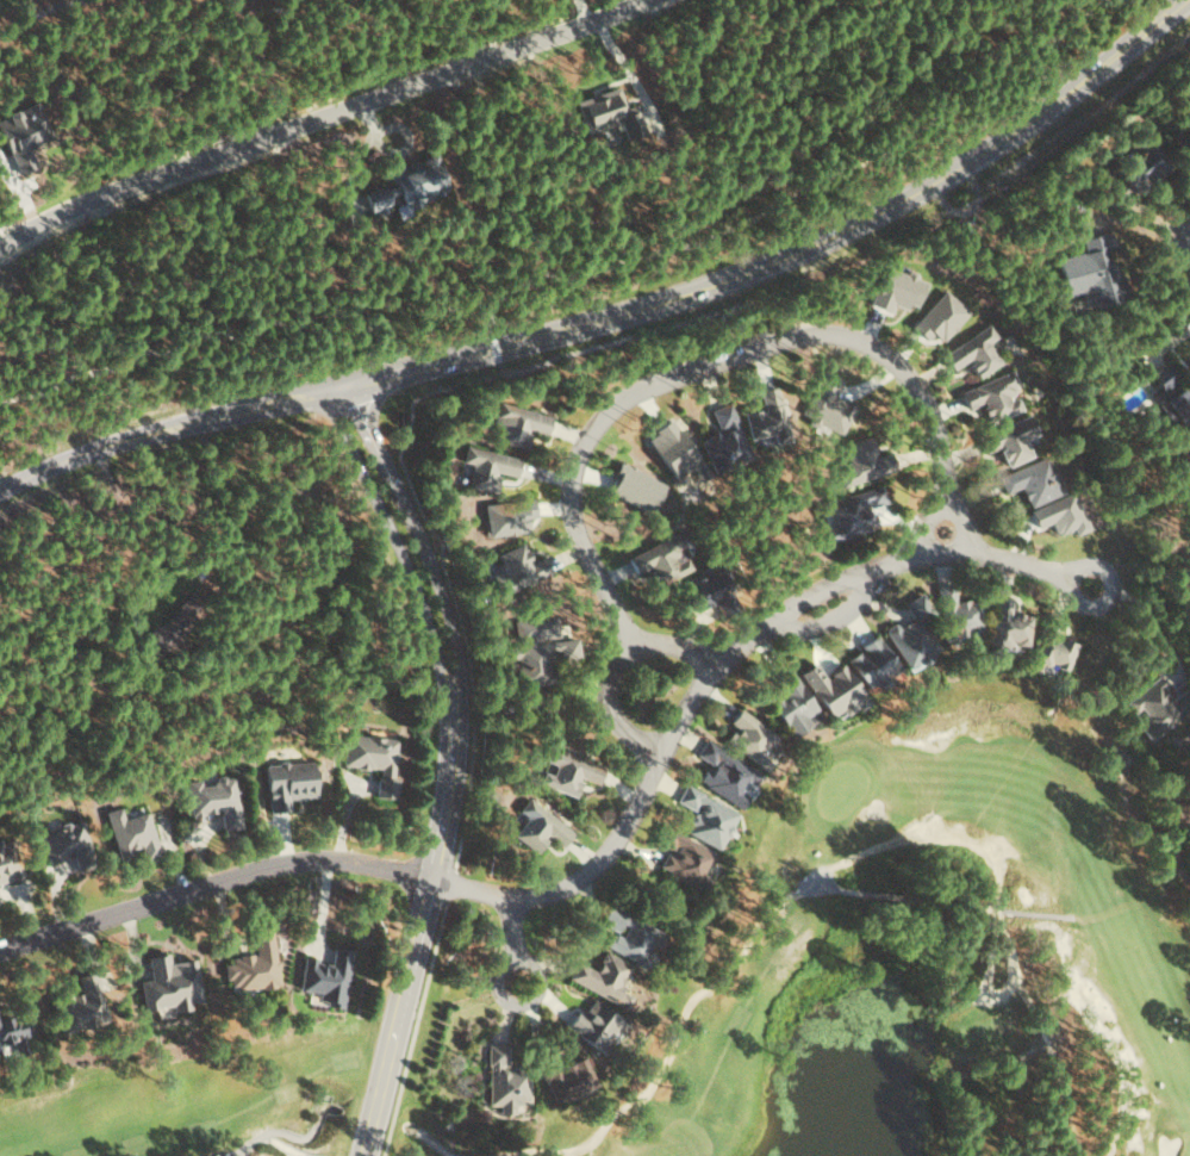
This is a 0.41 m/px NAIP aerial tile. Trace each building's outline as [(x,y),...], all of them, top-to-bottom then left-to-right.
[(574,99),(583,133),(620,123),(625,138),(643,133),(635,104),(623,107),(618,87),(574,99)] [(36,166),(26,148),(49,137),(31,102),(0,117),(0,139),(19,175),(36,166)] [(1116,174),(1137,193),(1170,156),(1149,137),(1116,174)] [(447,196),(434,155),(387,169),(392,184),(362,193),(368,211),(390,205),(387,196),(398,193),(403,207),(396,209),(396,211),(447,196)] [(1056,258),(1065,297),(1078,293),(1082,310),(1124,300),(1108,232),(1082,238),(1085,251),(1056,258)] [(890,312),(892,305),(905,309),(907,303),(917,307),(925,279),(884,266),(871,306),(890,312)] [(968,313),(946,290),(910,325),(924,340),(932,333),(940,341),(968,313)] [(941,353),(951,370),(967,361),(976,377),(1000,363),(989,343),(998,338),(990,325),(941,353)] [(1172,429),(1189,419),(1189,393),(1173,361),(1151,372),(1161,390),(1153,394),(1172,429)] [(802,414),(810,418),(808,421),(839,435),(854,406),(834,397),(842,380),(822,371),(802,414)] [(986,422),(1022,411),(1017,397),(1013,398),(1010,388),(1018,385),(1013,372),(960,389),(966,409),(981,404),(986,422)] [(743,412),(749,439),(771,434),(773,444),(788,441),(776,387),(759,390),(763,408),(743,412)] [(498,442),(524,449),(529,429),(546,434),(551,416),(498,402),(491,431),(500,433),(498,442)] [(700,438),(711,471),(748,458),(729,403),(710,409),(718,432),(700,438)] [(1005,467),(1031,456),(1024,439),(1037,434),(1029,415),(978,435),(985,453),(997,448),(1005,467)] [(697,462),(672,421),(646,436),(671,478),(697,462)] [(841,486),(895,472),(890,452),(873,456),(868,437),(842,444),(848,465),(836,468),(841,486)] [(466,487),(493,493),(497,472),(515,476),(519,457),(464,446),(461,462),(471,463),(466,487)] [(1063,493),(1048,456),(998,476),(1005,493),(1021,487),(1028,507),(1063,493)] [(664,483),(620,463),(606,492),(650,513),(664,483)] [(821,503),(824,516),(832,514),(835,525),(826,528),(830,542),(875,530),(869,508),(886,502),(882,485),(821,503)] [(1029,509),(1035,528),(1050,522),(1054,533),(1071,527),(1074,535),(1088,530),(1074,492),(1029,509)] [(535,518),(531,498),(483,505),(487,536),(528,530),(526,519),(535,518)] [(689,569),(682,556),(674,560),(665,539),(626,558),(634,574),(647,568),(656,585),(689,569)] [(550,574),(543,557),(530,562),(522,544),(497,554),(501,564),(489,568),(499,595),(550,574)] [(699,608),(728,592),(719,574),(710,579),(704,570),(684,581),(699,608)] [(936,588),(944,639),(982,634),(977,599),(959,602),(957,585),(936,588)] [(883,630),(910,672),(935,657),(914,624),(928,615),(916,597),(904,604),(912,618),(898,627),(895,622),(883,630)] [(514,620),(517,644),(513,644),(517,688),(549,685),(545,640),(559,639),(557,616),(514,620)] [(1026,670),(1037,673),(1041,663),(1066,671),(1075,643),(1057,638),(1062,623),(1043,617),(1026,670)] [(173,646),(163,625),(140,636),(150,658),(173,646)] [(846,657),(870,694),(901,674),(877,637),(846,657)] [(800,673),(827,718),(841,710),(844,717),(867,703),(844,664),(824,677),(816,663),(800,673)] [(817,710),(792,671),(775,682),(779,689),(766,697),(792,736),(810,725),(806,717),(817,710)] [(1134,716),(1132,717),(1150,740),(1189,709),(1189,694),(1185,688),(1172,698),(1156,677),(1123,701),(1134,716)] [(782,741),(741,708),(729,722),(736,727),(726,740),(761,768),(782,741)] [(344,765),(378,768),(375,795),(396,797),(398,777),(392,776),(396,738),(347,732),(344,765)] [(698,779),(739,807),(747,794),(738,788),(745,776),(752,781),(757,774),(715,746),(714,748),(705,742),(698,754),(710,762),(698,779)] [(574,793),(579,776),(596,781),(601,760),(550,746),(546,760),(555,763),(552,773),(542,770),(538,783),(574,793)] [(265,763),(267,810),(289,809),(288,797),(313,795),(311,760),(265,763)] [(236,774),(214,776),(215,783),(201,784),(201,779),(187,780),(189,813),(220,812),(221,828),(239,827),(236,774)] [(684,831),(718,848),(737,810),(685,784),(676,801),(694,809),(684,831)] [(561,845),(573,831),(529,796),(518,809),(526,816),(512,833),(534,851),(547,834),(561,845)] [(104,810),(116,853),(139,846),(142,858),(158,854),(146,810),(122,817),(119,806),(104,810)] [(90,846),(80,818),(37,833),(47,861),(90,846)] [(714,852),(665,825),(657,840),(674,849),(671,855),(665,852),(657,866),(702,889),(709,876),(703,872),(714,852)] [(19,876),(9,838),(0,840),(0,880),(19,876)] [(641,962),(650,940),(659,944),(666,928),(607,904),(600,922),(617,930),(620,922),(626,924),(621,937),(611,933),(605,947),(641,962)] [(279,984),(272,930),(252,932),(255,954),(221,958),(224,978),(231,978),(233,990),(279,984)] [(298,987),(318,991),(316,1001),(341,1005),(351,948),(333,945),(330,961),(303,956),(298,987)] [(567,977),(625,1007),(631,995),(618,989),(631,964),(604,950),(595,969),(577,959),(567,977)] [(142,1008),(170,1004),(171,1010),(190,1008),(189,1001),(201,999),(195,957),(169,960),(168,951),(146,955),(149,978),(138,979),(142,1008)] [(75,974),(79,989),(50,996),(59,1030),(103,1019),(90,970),(75,974)] [(621,1033),(628,1023),(593,999),(583,1013),(577,1009),(565,1026),(598,1048),(612,1027),(621,1033)] [(10,1039),(14,1054),(36,1048),(26,1010),(0,1017),(0,1041),(10,1039)] [(487,1104),(498,1104),(498,1112),(513,1112),(514,1103),(529,1103),(529,1073),(517,1073),(517,1066),(508,1066),(509,1044),(489,1044),(487,1104)] [(596,1083),(584,1054),(542,1073),(555,1102),(596,1083)]
